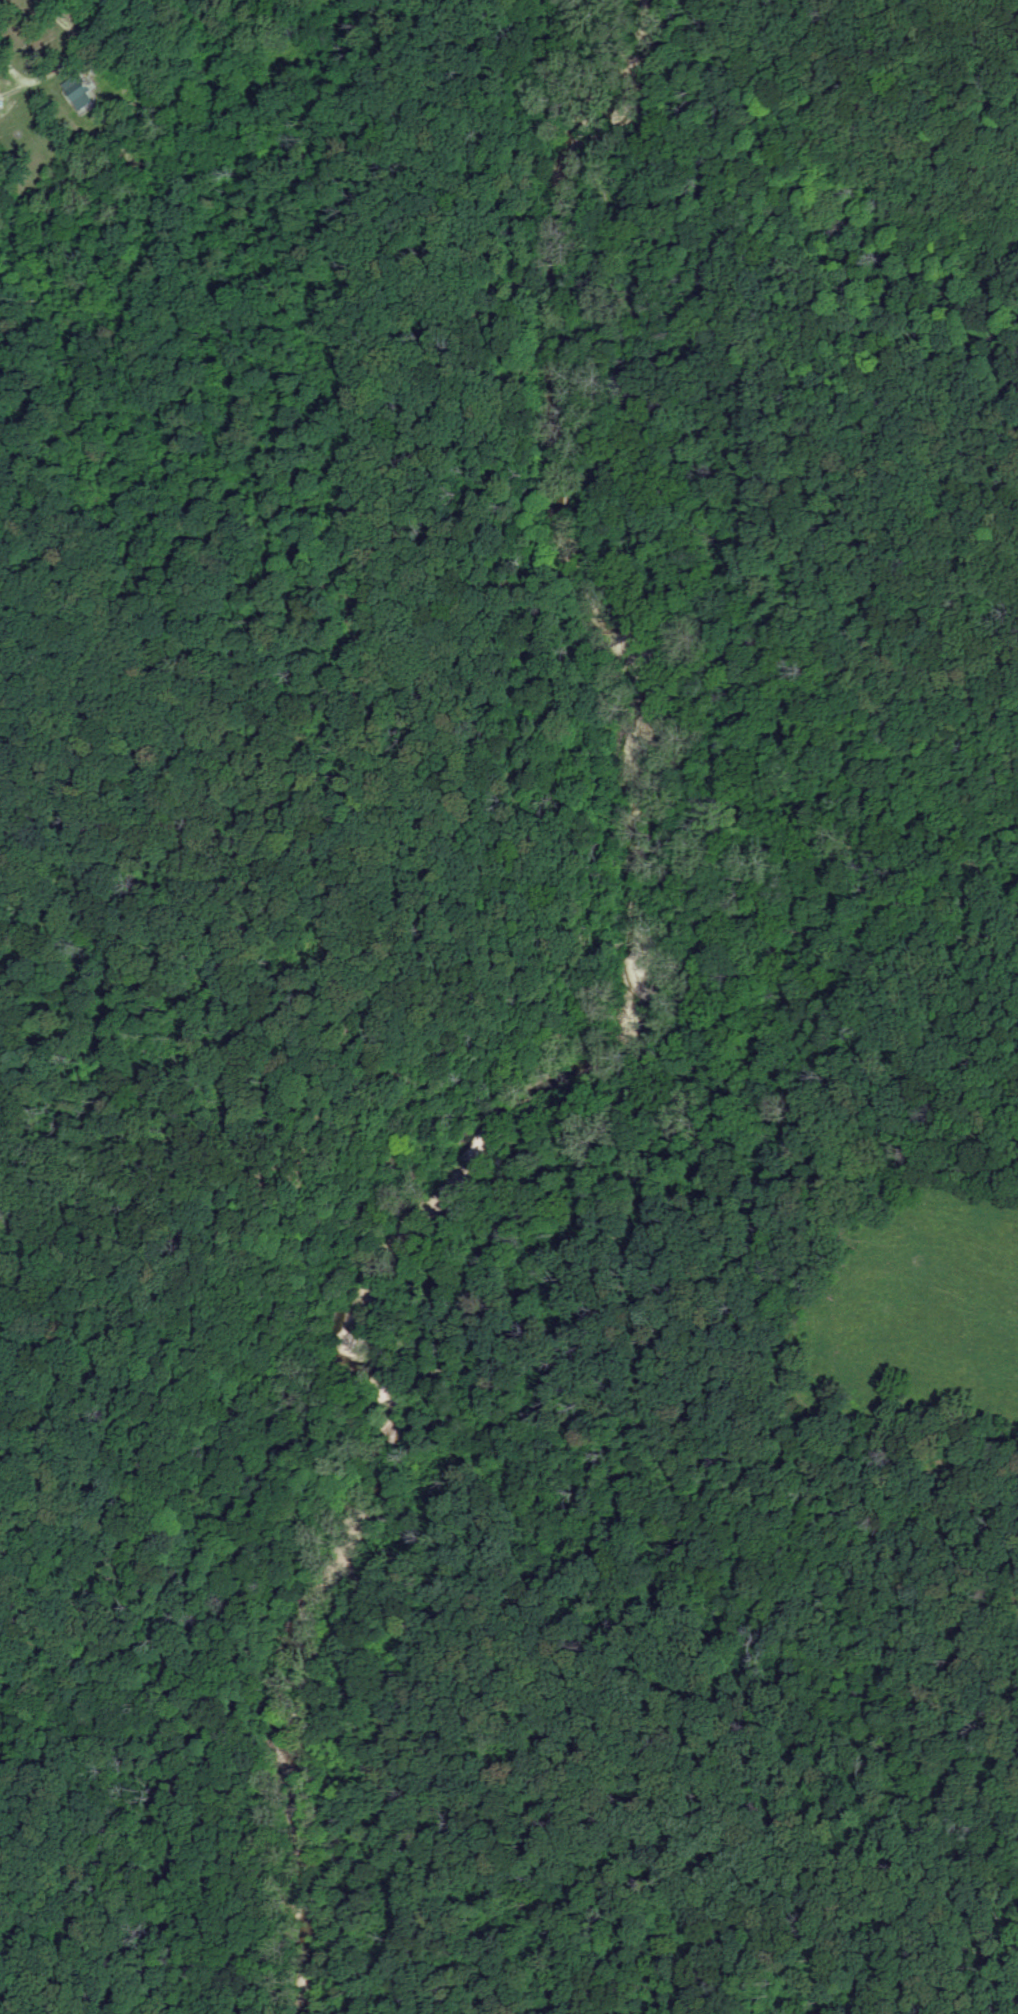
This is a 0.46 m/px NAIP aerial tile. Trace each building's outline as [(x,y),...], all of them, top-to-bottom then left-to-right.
[(87,112),(103,100),(82,74),(66,87),(87,112)] [(8,106),(0,91),(0,110),(8,106)]
